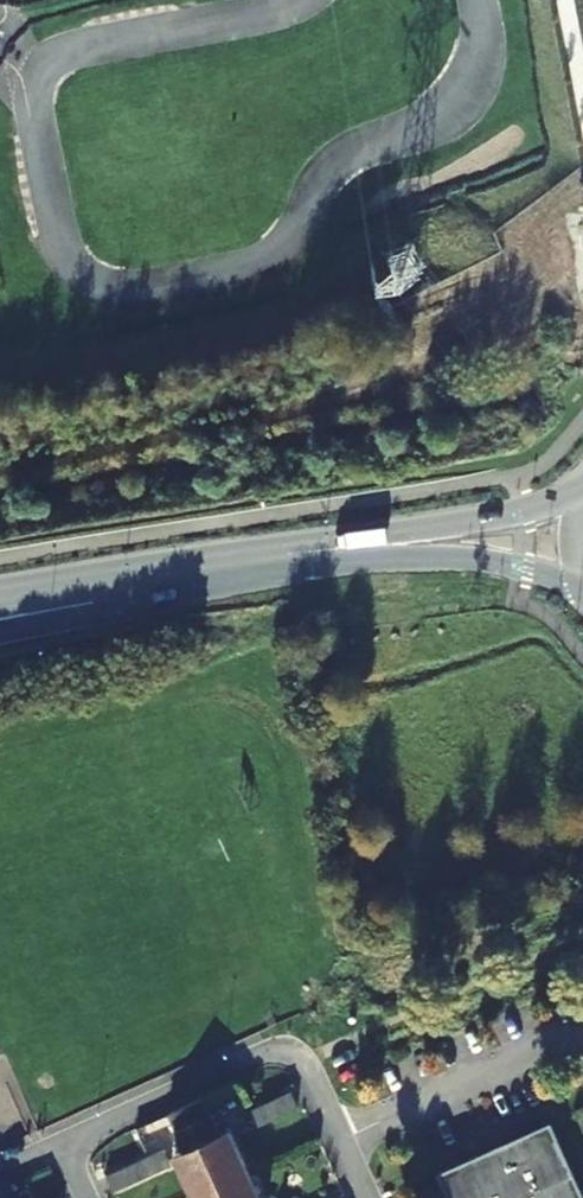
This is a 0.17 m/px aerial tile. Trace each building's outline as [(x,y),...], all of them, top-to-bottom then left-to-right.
[(282,1092),(246,1107),(252,1123),(288,1107),(282,1092)] [(220,1181),(245,1169),(225,1126),(216,1130),(200,1096),(185,1103),(220,1181)] [(188,1195),(220,1181),(185,1103),(161,1113),(176,1147),(168,1152),(188,1195)] [(551,1119),(435,1170),(447,1197),(582,1197),(582,1190),(551,1119)] [(141,1154),(102,1170),(109,1187),(148,1171),(141,1154)] [(245,1169),(220,1181),(228,1197),(258,1197),(245,1169)] [(220,1181),(188,1195),(189,1197),(228,1197),(220,1181)]
